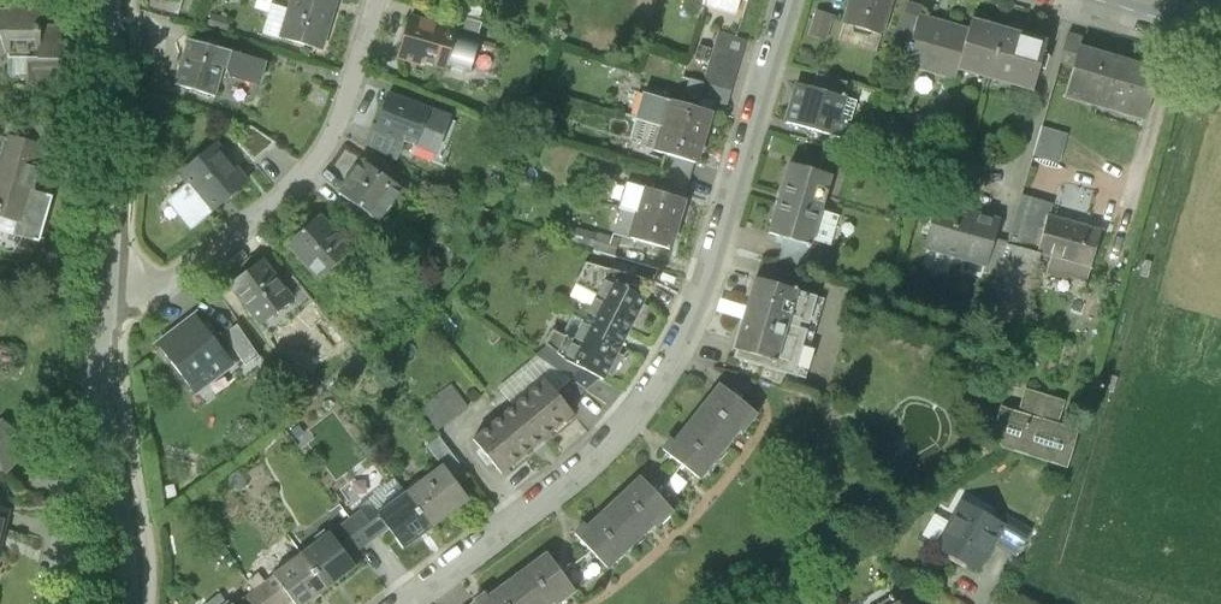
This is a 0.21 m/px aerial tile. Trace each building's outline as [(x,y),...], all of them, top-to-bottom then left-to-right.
[(0,14),(0,59),(9,53),(10,60),(29,60),(39,61),(40,27),(40,0),(11,0),(11,14),(0,14)] [(177,0),(149,0),(147,7),(177,17),(181,1),(177,0)] [(334,5),(317,0),(293,0),(290,8),(281,38),(320,50),(334,5)] [(736,0),(707,0),(705,6),(736,15),(740,1),(736,0)] [(843,25),(881,36),(892,0),(851,0),(843,25)] [(281,38),(290,8),(272,2),(262,33),(281,38)] [(906,5),(894,45),(910,49),(919,18),(921,10),(906,5)] [(833,17),(817,13),(810,38),(825,43),(833,17)] [(228,19),(208,14),(205,27),(225,32),(228,19)] [(481,24),(458,17),(453,34),(454,34),(453,36),(476,43),(481,24)] [(470,74),(478,44),(476,43),(453,36),(454,34),(453,34),(435,29),(436,26),(410,18),(398,59),(419,65),(420,62),(444,69),(444,67),(470,74)] [(958,64),(968,31),(919,18),(910,49),(905,64),(954,78),(958,64)] [(1047,43),(970,22),(968,31),(958,64),(1034,84),(1047,43)] [(62,27),(40,27),(39,61),(29,60),(29,80),(29,91),(65,91),(66,46),(61,45),(62,27)] [(1062,61),(1075,65),(1080,48),(1083,37),(1070,33),(1062,61)] [(745,41),(719,34),(714,50),(710,65),(705,82),(700,99),(726,106),(745,41)] [(214,97),(223,68),(229,70),(232,79),(258,86),(265,63),(188,40),(175,86),(214,97)] [(694,60),(710,65),(714,50),(698,46),(694,60)] [(1161,71),(1080,48),(1075,65),(1066,97),(1147,120),(1161,71)] [(29,60),(10,60),(9,77),(13,80),(29,80),(29,60)] [(817,76),(814,90),(841,98),(845,84),(817,76)] [(684,94),(700,99),(705,82),(689,77),(684,94)] [(814,90),(798,85),(787,124),(845,141),(856,103),(841,98),(814,90)] [(429,111),(388,96),(374,131),(375,132),(403,142),(415,147),(416,145),(436,153),(448,120),(428,113),(429,111)] [(671,105),(644,97),(637,120),(664,128),(671,105)] [(671,105),(664,128),(702,139),(709,114),(671,103),(671,105)] [(639,147),(657,152),(664,128),(637,120),(636,119),(629,139),(641,142),(639,147)] [(13,121),(8,137),(54,150),(55,149),(60,127),(13,121)] [(276,143),(251,127),(235,140),(253,162),(276,143)] [(1067,135),(1040,127),(1033,155),(1060,162),(1067,135)] [(694,164),(702,139),(664,128),(657,152),(666,155),(694,163),(694,164)] [(375,132),(369,147),(396,162),(403,142),(375,132)] [(0,139),(0,232),(39,243),(52,197),(29,191),(37,163),(51,167),(56,149),(55,149),(54,150),(8,137),(7,141),(0,139)] [(214,146),(181,174),(191,187),(172,202),(193,228),(246,184),(214,146)] [(684,196),(694,163),(666,155),(662,170),(664,171),(659,188),(684,196)] [(363,162),(339,195),(349,202),(376,221),(377,222),(389,206),(392,208),(404,191),(363,162)] [(830,176),(789,164),(769,233),(785,238),(809,245),(811,239),(820,209),(830,176)] [(618,209),(623,210),(676,226),(683,200),(626,184),(618,209)] [(1021,197),(1006,247),(1041,257),(1052,220),(1056,207),(1021,197)] [(349,202),(341,213),(368,232),(376,221),(349,202)] [(1000,223),(936,205),(922,250),(986,269),(994,243),(1000,223)] [(853,218),(820,209),(811,239),(844,249),(853,218)] [(668,251),(676,226),(623,210),(616,235),(668,251)] [(319,216),(286,245),(319,281),(351,252),(319,216)] [(1102,235),(1052,220),(1041,257),(1091,272),(1102,235)] [(618,242),(595,235),(591,248),(614,255),(618,242)] [(785,238),(779,259),(803,266),(809,245),(785,238)] [(1006,247),(994,243),(986,269),(985,275),(997,279),(987,311),(1022,321),(1041,257),(1006,247)] [(617,259),(609,271),(651,285),(658,271),(617,259)] [(263,261),(229,286),(259,327),(293,302),(263,261)] [(651,285),(609,271),(585,264),(578,279),(600,290),(583,322),(572,316),(562,336),(552,331),(545,345),(547,347),(564,360),(564,361),(566,362),(597,378),(603,381),(651,285)] [(789,290),(751,280),(731,351),(769,362),(789,290)] [(820,299),(789,290),(769,362),(731,351),(729,358),(801,378),(805,365),(801,364),(820,299)] [(198,319),(160,348),(192,391),(230,361),(198,319)] [(237,325),(223,335),(244,366),(258,357),(237,325)] [(564,360),(547,347),(538,358),(556,370),(566,362),(564,361),(564,360)] [(556,370),(538,358),(522,372),(536,387),(543,381),(563,406),(583,389),(556,370)] [(566,362),(556,370),(583,389),(597,378),(566,362)] [(536,387),(522,372),(500,391),(513,406),(536,387)] [(563,406),(543,381),(536,387),(513,406),(473,440),(501,474),(571,415),(563,406)] [(467,408),(451,386),(420,409),(437,431),(467,408)] [(721,386),(694,420),(725,445),(738,429),(742,433),(757,414),(721,386)] [(1020,415),(1000,408),(992,432),(1002,447),(1067,467),(1078,433),(1054,425),(1062,401),(1028,391),(1020,415)] [(698,479),(725,445),(694,420),(676,443),(671,439),(662,450),(682,465),(698,479)] [(6,476),(31,447),(3,422),(0,425),(0,470),(6,476)] [(459,465),(438,437),(426,446),(442,468),(443,467),(447,473),(459,465)] [(682,465),(656,497),(672,514),(694,490),(691,487),(698,479),(682,465)] [(442,468),(408,494),(432,525),(467,499),(447,473),(443,467),(442,468)] [(640,480),(609,509),(637,539),(652,525),(656,530),(672,514),(656,497),(640,480)] [(405,546),(432,525),(408,494),(381,514),(391,527),(405,546)] [(330,533),(331,535),(349,559),(360,551),(359,550),(379,534),(380,536),(391,527),(381,514),(372,502),(361,510),(362,511),(342,526),(341,525),(330,533)] [(961,503),(936,548),(977,571),(992,543),(1017,556),(1031,532),(996,511),(990,520),(961,503)] [(605,569),(637,539),(609,509),(587,530),(584,526),(574,535),(590,552),(603,566),(605,569)] [(0,510),(0,544),(8,512),(0,510)] [(331,535),(303,556),(326,587),(354,566),(349,559),(331,535)] [(590,552),(560,573),(575,593),(591,581),(589,577),(603,566),(590,552)] [(512,582),(528,603),(550,603),(552,602),(554,603),(560,603),(575,593),(560,573),(547,555),(512,582)] [(326,587),(303,556),(276,577),(293,599),(296,603),(304,603),(326,587)] [(293,599),(276,577),(275,575),(264,583),(265,585),(244,600),(243,599),(236,603),(287,603),(293,599)] [(512,582),(488,599),(485,594),(474,602),(475,603),(476,603),(528,603),(512,582)] [(892,594),(890,595),(890,596),(878,603),(898,603),(892,594)]
